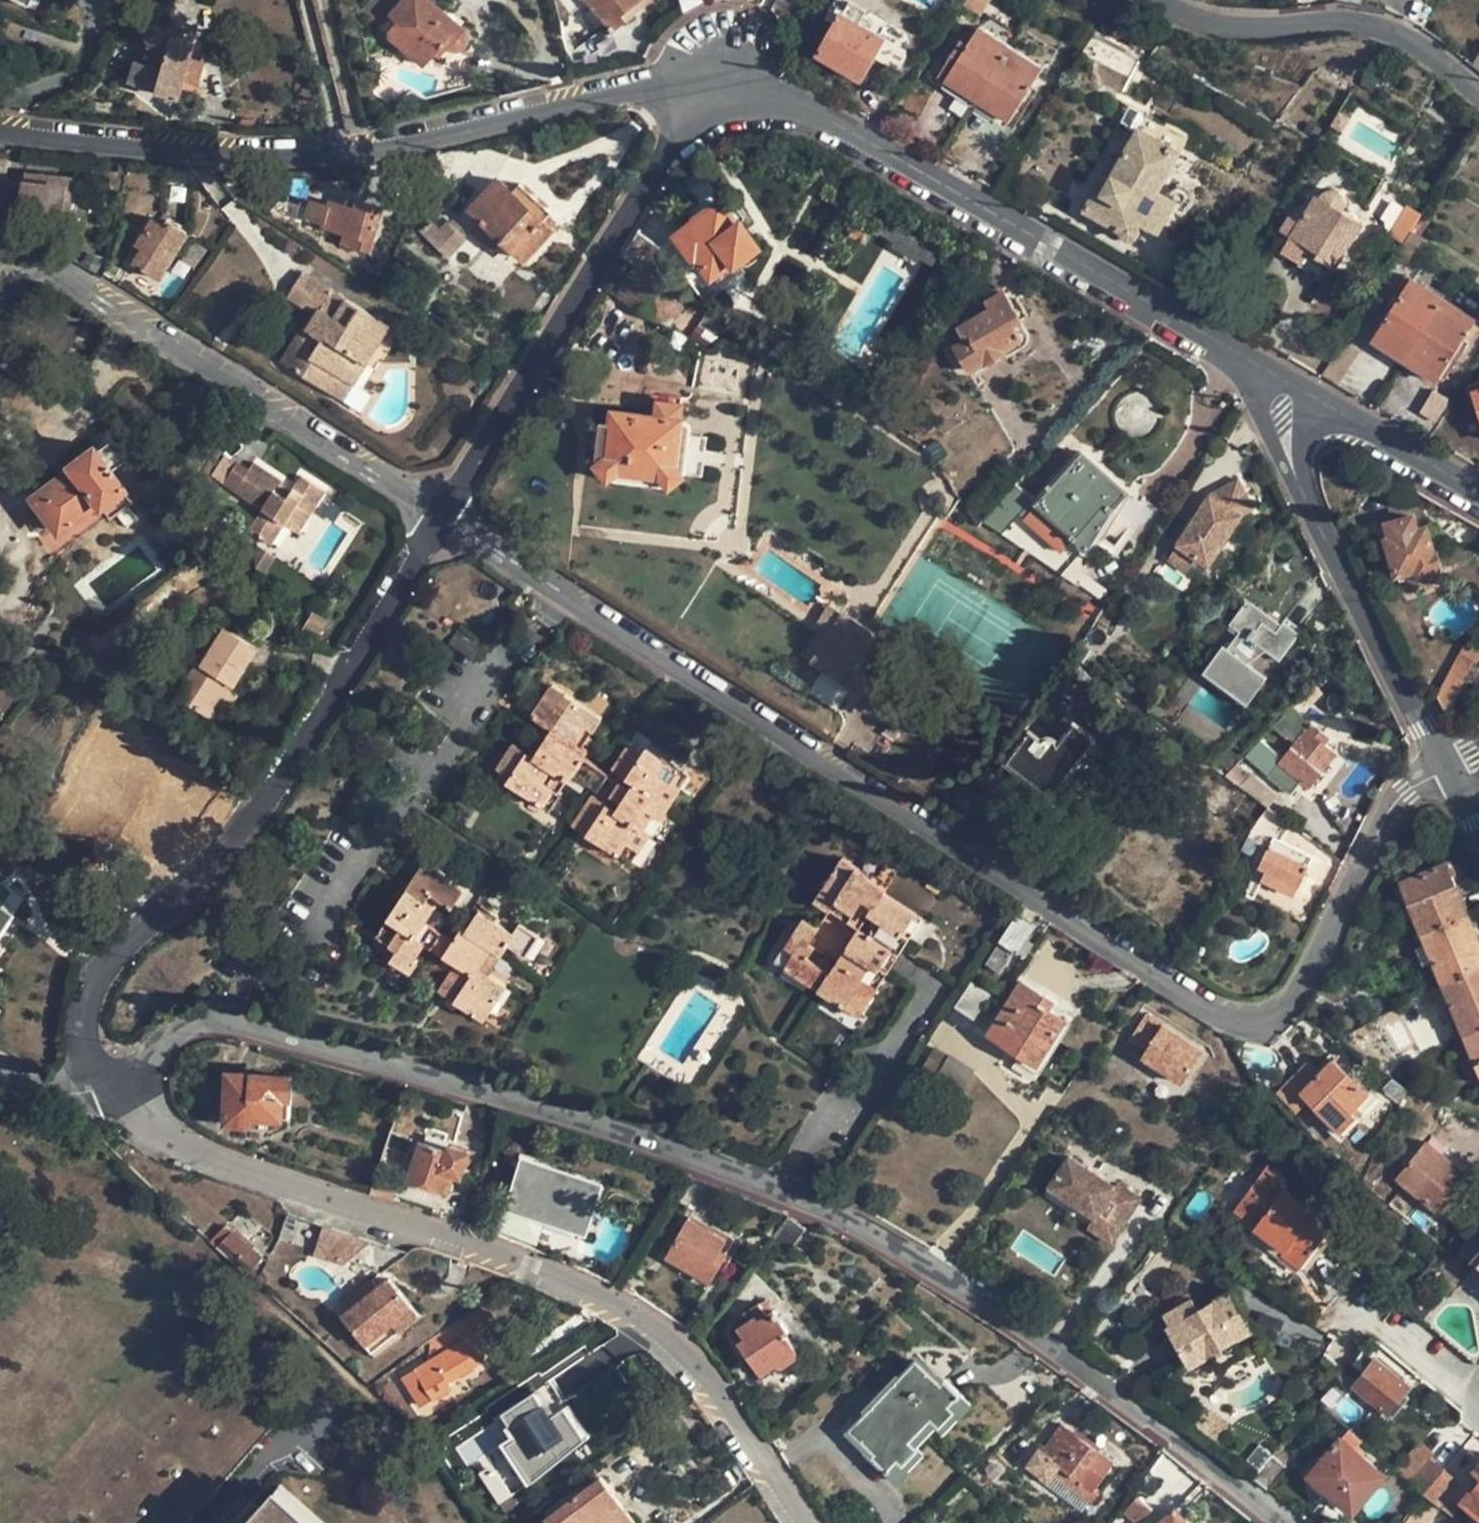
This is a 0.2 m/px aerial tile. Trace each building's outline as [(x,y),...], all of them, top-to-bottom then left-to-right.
[(446,48),(448,49),(454,51),(460,51),(465,48),(468,43),(469,39),(468,32),(465,29),(432,0),(399,0),(388,12),(396,19),(385,33),(422,65),(434,52),(441,44),(446,48)] [(644,0),(587,0),(612,33),(628,21),(624,15),(633,8),(644,0)] [(777,25),(793,0),(774,0),(769,8),(777,25)] [(839,66),(843,58),(865,71),(884,39),(860,24),(868,9),(854,0),(848,0),(817,52),(839,66)] [(963,3),(970,8),(972,6),(981,11),(988,0),(964,0),(963,3)] [(637,14),(633,8),(624,15),(628,21),(637,14)] [(376,26),(385,33),(396,19),(388,12),(376,26)] [(194,30),(173,24),(171,31),(156,27),(152,27),(148,28),(145,32),(144,35),(144,38),(147,41),(146,45),(151,46),(146,62),(133,59),(127,80),(175,95),(180,77),(196,81),(203,59),(187,55),(194,30)] [(977,100),(1010,47),(978,27),(968,42),(961,38),(938,75),(977,100)] [(1092,35),(1080,55),(1127,79),(1138,59),(1092,35)] [(439,57),(446,48),(441,44),(434,52),(439,57)] [(1043,67),(1010,47),(977,100),(1015,123),(1039,88),(1032,84),(1043,67)] [(861,79),(865,71),(843,58),(839,66),(861,79)] [(1104,188),(1098,184),(1083,209),(1116,228),(1119,233),(1128,238),(1136,237),(1139,231),(1140,221),(1155,230),(1173,201),(1157,190),(1188,135),(1147,113),(1111,176),(1104,188)] [(115,187),(117,171),(92,168),(91,185),(115,187)] [(25,171),(24,180),(63,185),(60,206),(71,207),(74,176),(25,171)] [(1105,173),(1098,184),(1104,188),(1111,176),(1105,173)] [(24,180),(7,178),(5,209),(19,211),(24,180)] [(59,216),(60,206),(63,185),(24,180),(19,211),(59,216)] [(514,191),(501,180),(473,208),(486,220),(475,232),(494,251),(506,239),(526,258),(553,229),(544,221),(551,211),(521,183),(514,191)] [(1274,223),(1292,233),(1316,195),(1298,185),(1274,223)] [(1322,189),(1316,195),(1292,233),(1280,253),(1294,261),(1302,249),(1305,244),(1318,251),(1315,256),(1333,268),(1362,222),(1347,213),(1345,198),(1342,193),(1334,189),(1329,188),(1322,189)] [(348,196),(345,204),(356,207),(358,199),(348,196)] [(384,206),(358,199),(356,207),(345,204),(332,201),(330,206),(312,200),(307,217),(325,223),(323,227),(345,233),(343,243),(370,252),(384,206)] [(712,275),(714,273),(731,261),(734,265),(760,246),(743,222),(739,224),(720,200),(707,209),(705,207),(693,216),(695,219),(676,234),(696,259),(698,257),(712,275)] [(446,216),(424,233),(443,259),(466,241),(446,216)] [(135,244),(141,248),(132,261),(158,278),(187,231),(166,218),(164,223),(153,217),(135,244)] [(1382,231),(1403,244),(1411,230),(1390,218),(1382,231)] [(1411,230),(1403,244),(1398,252),(1410,259),(1423,238),(1411,230)] [(664,250),(636,232),(621,256),(636,265),(649,274),(664,250)] [(1302,249),(1315,256),(1318,251),(1305,244),(1302,249)] [(739,271),(734,265),(731,261),(714,273),(722,283),(739,271)] [(689,299),(649,274),(636,265),(616,295),(660,323),(667,315),(676,320),(689,299)] [(301,342),(296,339),(282,361),(321,386),(331,371),(345,380),(352,384),(388,325),(306,274),(291,297),(314,311),(305,324),(309,329),(301,342)] [(1451,355),(1462,338),(1469,342),(1478,326),(1478,322),(1412,280),(1401,297),(1394,293),(1370,332),(1376,337),(1374,341),(1437,378),(1451,355)] [(1012,324),(1019,320),(1002,292),(987,301),(988,305),(960,322),(962,326),(954,331),(949,343),(965,369),(969,370),(982,362),(985,363),(1003,351),(1002,349),(1020,338),(1012,324)] [(305,324),(296,339),(301,342),(309,329),(305,324)] [(1458,359),(1469,342),(1462,338),(1451,355),(1458,359)] [(335,395),(345,380),(331,371),(321,386),(335,395)] [(1439,423),(1453,401),(1431,388),(1418,410),(1439,423)] [(659,475),(669,487),(683,475),(677,466),(683,404),(659,402),(657,414),(612,410),(610,423),(601,423),(596,465),(608,479),(617,472),(659,475)] [(124,458),(109,438),(95,448),(88,440),(65,457),(70,464),(32,493),(55,525),(94,496),(108,515),(132,496),(110,468),(124,458)] [(1081,456),(1040,502),(1052,514),(1088,543),(1113,514),(1108,507),(1122,492),(1081,456)] [(299,475),(291,490),(286,498),(269,488),(274,479),(251,464),(234,491),(262,509),(250,530),(267,542),(280,521),(295,529),(320,488),(299,475)] [(608,479),(669,487),(659,475),(617,472),(608,479)] [(1210,492),(1167,557),(1186,569),(1196,555),(1208,563),(1241,512),(1253,506),(1238,476),(1220,486),(1226,497),(1223,500),(1210,492)] [(291,490),(274,479),(269,488),(286,498),(291,490)] [(1210,492),(1223,500),(1226,497),(1220,486),(1210,492)] [(999,532),(1006,537),(1023,549),(1052,514),(1040,502),(1032,496),(1030,498),(999,532)] [(1414,570),(1417,577),(1439,571),(1438,567),(1441,565),(1436,552),(1433,552),(1425,527),(1416,529),(1411,515),(1384,523),(1389,537),(1385,539),(1397,575),(1414,570)] [(1125,564),(1105,550),(1092,570),(1112,584),(1125,564)] [(1060,575),(1097,601),(1102,593),(1084,580),(1081,583),(1077,580),(1080,576),(1081,558),(1079,556),(1060,575)] [(1281,627),(1247,603),(1231,624),(1241,631),(1229,649),(1222,645),(1203,673),(1247,705),(1266,678),(1246,663),(1265,649),(1280,657),(1297,633),(1285,623),(1281,627)] [(312,610),(307,620),(320,629),(326,617),(312,610)] [(814,662),(826,669),(854,687),(863,693),(873,676),(883,661),(872,653),(882,637),(845,613),(814,662)] [(316,636),(320,629),(307,620),(302,628),(316,636)] [(207,714),(218,696),(237,665),(250,643),(221,626),(208,648),(198,664),(192,660),(172,693),(207,714)] [(472,656),(480,643),(458,629),(450,643),(472,656)] [(1446,715),(1458,693),(1466,679),(1478,656),(1478,643),(1473,640),(1469,639),(1463,650),(1460,648),(1434,695),(1437,695),(1446,715)] [(202,644),(192,660),(198,664),(208,648),(202,644)] [(1077,703),(1096,680),(1070,660),(1052,684),(1077,703)] [(883,661),(873,676),(882,682),(892,666),(883,661)] [(246,673),(237,665),(218,696),(228,702),(246,673)] [(811,693),(839,711),(854,687),(826,669),(811,693)] [(1478,685),(1466,679),(1458,693),(1470,699),(1478,685)] [(532,715),(543,722),(552,728),(581,746),(600,718),(551,686),(532,715)] [(1291,708),(1273,727),(1285,737),(1287,735),(1294,741),(1267,774),(1290,794),(1300,782),(1308,788),(1338,753),(1316,736),(1319,731),(1291,708)] [(1061,780),(1092,741),(1095,737),(1069,718),(1053,738),(1046,738),(1042,741),(1030,732),(1006,762),(1050,795),(1061,780)] [(535,735),(537,736),(544,740),(552,728),(543,722),(535,735)] [(544,740),(537,736),(528,752),(534,755),(533,759),(566,780),(568,781),(573,775),(598,791),(609,773),(584,757),(588,751),(581,746),(552,728),(544,740)] [(1101,747),(1092,741),(1061,780),(1070,786),(1101,747)] [(548,809),(566,780),(533,759),(534,755),(528,752),(513,743),(497,767),(509,777),(506,781),(548,809)] [(612,768),(633,782),(669,803),(688,775),(645,747),(640,753),(627,745),(612,768)] [(620,801),(615,809),(650,833),(669,803),(633,782),(629,787),(621,782),(611,796),(620,801)] [(631,862),(650,833),(615,809),(592,795),(573,826),(631,862)] [(1265,872),(1260,883),(1293,897),(1313,857),(1281,843),(1289,824),(1266,808),(1247,834),(1257,841),(1247,864),(1265,872)] [(863,900),(871,905),(873,906),(882,894),(886,888),(856,869),(856,866),(842,857),(814,899),(831,910),(835,903),(854,915),(863,900)] [(425,861),(407,889),(434,907),(440,900),(452,907),(465,887),(425,861)] [(1400,882),(1422,934),(1468,915),(1445,862),(1400,882)] [(1251,903),(1260,883),(1265,872),(1247,864),(1243,900),(1251,903)] [(17,892),(0,881),(0,919),(17,892)] [(426,920),(434,907),(407,889),(376,936),(397,949),(390,959),(408,971),(427,944),(416,935),(426,920)] [(922,920),(882,894),(873,906),(871,905),(868,911),(868,915),(861,927),(892,947),(892,951),(899,954),(922,920)] [(849,922),(856,926),(857,924),(861,927),(868,915),(868,911),(871,905),(863,900),(854,915),(849,922)] [(831,910),(849,922),(854,915),(835,903),(831,910)] [(479,911),(467,928),(502,952),(507,944),(525,955),(538,935),(520,923),(513,932),(479,911)] [(1034,926),(1017,915),(999,941),(1001,942),(988,962),(999,970),(1013,949),(1018,951),(1034,926)] [(1478,967),(1478,942),(1468,915),(1422,934),(1443,983),(1478,967)] [(774,962),(817,990),(828,973),(806,959),(815,947),(808,942),(818,928),(803,918),(774,962)] [(500,954),(502,952),(467,928),(461,926),(453,938),(426,920),(416,935),(427,944),(457,964),(474,975),(480,967),(492,949),(500,954)] [(857,924),(856,926),(858,927),(845,948),(880,969),(892,951),(892,947),(861,927),(857,924)] [(887,974),(880,969),(845,948),(828,973),(817,990),(859,1017),(887,974)] [(488,973),(500,954),(492,949),(480,967),(488,973)] [(506,985),(488,973),(480,967),(474,975),(457,964),(439,991),(483,1020),(506,985)] [(1478,1027),(1478,967),(1443,983),(1464,1034),(1478,1027)] [(1065,1021),(1050,1012),(1039,1004),(1044,997),(1020,983),(988,1034),(1037,1064),(1065,1021)] [(958,1006),(973,1016),(987,994),(972,984),(958,1006)] [(1055,1005),(1044,997),(1039,1004),(1050,1012),(1055,1005)] [(958,1006),(951,1019),(965,1028),(973,1016),(958,1006)] [(1128,1041),(1143,1052),(1138,1060),(1180,1087),(1204,1049),(1147,1012),(1128,1041)] [(1464,1034),(1478,1069),(1478,1027),(1464,1034)] [(930,1049),(921,1072),(960,1087),(969,1065),(930,1049)] [(1340,1129),(1354,1114),(1349,1109),(1356,1103),(1367,1092),(1332,1058),(1317,1073),(1306,1063),(1278,1092),(1294,1110),(1306,1098),(1340,1129)] [(287,1076),(229,1075),(227,1120),(252,1121),(252,1116),(286,1117),(287,1076)] [(382,1091),(400,1095),(403,1087),(384,1081),(382,1091)] [(1361,1108),(1356,1103),(1349,1109),(1354,1114),(1361,1108)] [(448,1151),(421,1142),(408,1180),(446,1192),(454,1174),(461,1176),(468,1151),(450,1145),(448,1151)] [(1461,1171),(1426,1142),(1397,1178),(1437,1210),(1454,1190),(1449,1185),(1461,1171)] [(1136,1201),(1112,1186),(1110,1189),(1065,1159),(1045,1189),(1091,1220),(1094,1216),(1116,1231),(1136,1201)] [(598,1184),(526,1161),(512,1205),(584,1229),(598,1184)] [(1314,1162),(1304,1176),(1310,1190),(1331,1206),(1346,1187),(1314,1162)] [(1301,1267),(1329,1229),(1331,1226),(1284,1191),(1288,1185),(1264,1167),(1233,1208),(1254,1224),(1253,1227),(1284,1249),(1281,1253),(1301,1267)] [(1299,1182),(1310,1190),(1304,1176),(1299,1182)] [(409,1253),(288,1214),(279,1239),(383,1272),(409,1253)] [(1116,1231),(1094,1216),(1091,1220),(1084,1230),(1107,1245),(1116,1231)] [(725,1238),(703,1224),(690,1218),(668,1257),(710,1282),(725,1252),(719,1247),(725,1238)] [(212,1241),(247,1273),(262,1257),(228,1225),(212,1241)] [(366,1344),(413,1306),(406,1296),(389,1276),(342,1315),(366,1344)] [(1191,1366),(1213,1352),(1230,1342),(1252,1329),(1231,1291),(1169,1326),(1191,1366)] [(410,1292),(406,1296),(413,1306),(420,1313),(424,1310),(410,1292)] [(372,1351),(420,1313),(413,1306),(366,1344),(372,1351)] [(755,1316),(739,1327),(745,1336),(739,1339),(762,1372),(777,1363),(783,1365),(795,1357),(796,1348),(785,1333),(789,1330),(774,1310),(758,1320),(755,1316)] [(473,1342),(466,1330),(448,1340),(446,1338),(435,1345),(440,1353),(404,1375),(421,1403),(450,1386),(447,1381),(483,1359),(473,1342)] [(1239,1356),(1230,1342),(1213,1352),(1223,1366),(1239,1356)] [(917,1359),(883,1394),(919,1428),(930,1417),(939,1424),(953,1408),(948,1402),(958,1392),(944,1378),(941,1382),(917,1359)] [(1388,1412),(1408,1386),(1374,1359),(1353,1385),(1388,1412)] [(503,1413),(517,1404),(508,1389),(484,1405),(500,1432),(511,1426),(503,1413)] [(563,1436),(533,1392),(517,1404),(503,1413),(511,1426),(530,1454),(543,1446),(545,1448),(563,1436)] [(909,1439),(919,1428),(883,1394),(849,1428),(874,1452),(872,1456),(884,1469),(895,1458),(901,1464),(917,1448),(909,1439)] [(1114,1459),(1060,1424),(1043,1450),(1038,1447),(1026,1465),(1049,1480),(1052,1475),(1090,1501),(1098,1490),(1095,1488),(1114,1459)] [(1361,1440),(1347,1428),(1307,1475),(1352,1513),(1384,1474),(1354,1448),(1361,1440)] [(1407,1466),(1415,1473),(1430,1456),(1430,1454),(1423,1447),(1407,1466)] [(1009,1467),(992,1449),(965,1475),(985,1490),(1009,1467)] [(1287,1466),(1272,1452),(1255,1473),(1252,1477),(1268,1490),(1287,1466)] [(1415,1473),(1409,1480),(1424,1494),(1445,1469),(1430,1456),(1415,1473)] [(1458,1480),(1445,1469),(1424,1494),(1426,1495),(1436,1503),(1438,1505),(1450,1490),(1458,1480)] [(632,1520),(602,1478),(545,1518),(547,1521),(545,1522),(627,1522),(632,1520)] [(1463,1499),(1478,1511),(1473,1519),(1478,1522),(1478,1480),(1463,1499)] [(1438,1505),(1452,1517),(1462,1505),(1457,1500),(1459,1497),(1450,1490),(1438,1505)] [(279,1493),(253,1522),(313,1522),(279,1493)] [(1123,1510),(1137,1522),(1151,1508),(1137,1495),(1123,1510)] [(1426,1516),(1436,1503),(1426,1495),(1415,1508),(1426,1516)] [(1159,1522),(1188,1522),(1174,1509),(1159,1522)]
